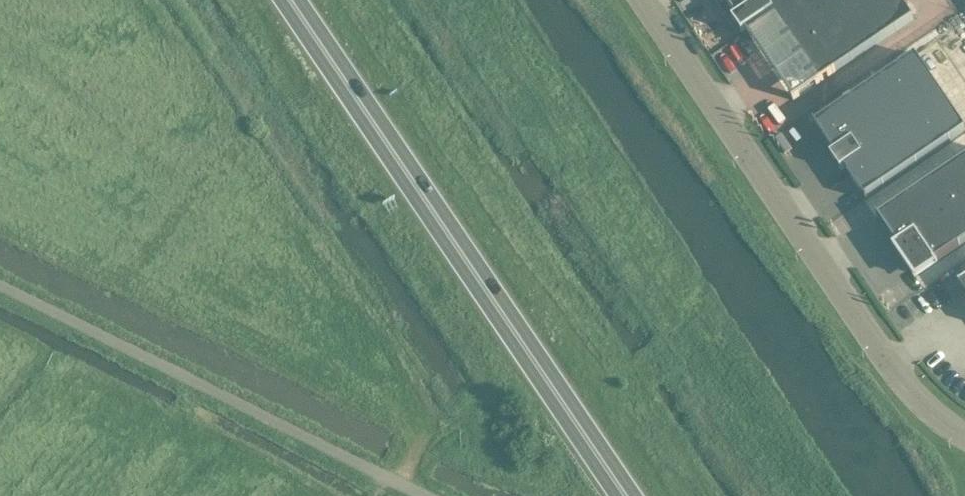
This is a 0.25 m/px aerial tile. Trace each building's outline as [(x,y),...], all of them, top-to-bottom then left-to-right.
[(793,99),(913,18),(901,0),(726,0),(793,99)] [(816,122),(815,122),(865,197),(866,196),(964,129),(964,128),(915,55),(816,122)] [(762,90),(771,111),(790,103),(781,82),(762,90)] [(964,241),(964,157),(878,216),(917,274),(959,245),(964,241)]
